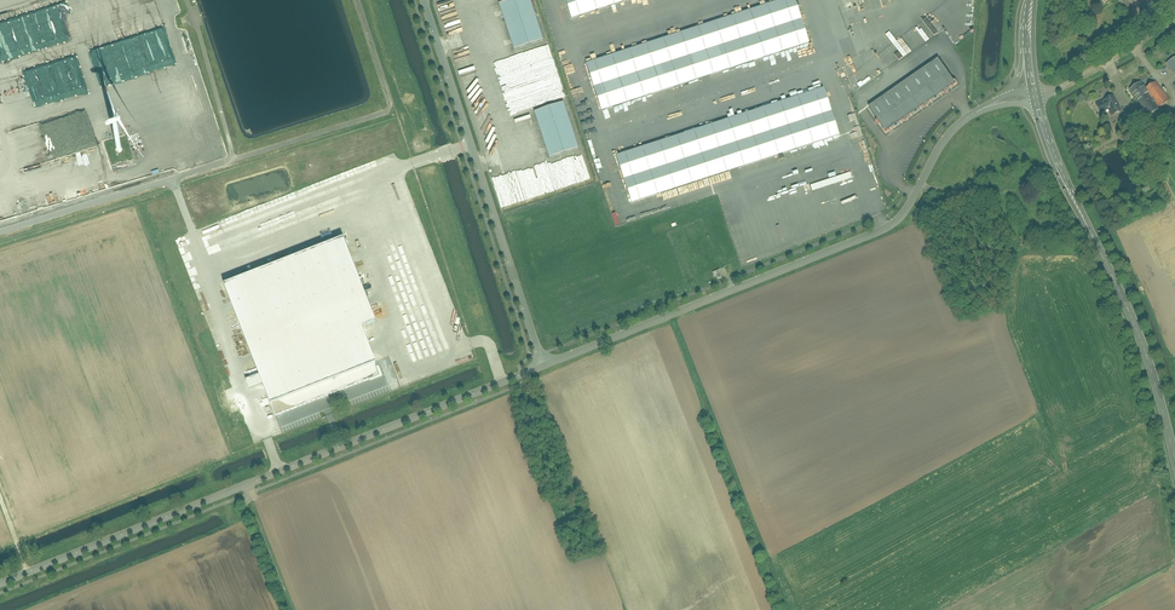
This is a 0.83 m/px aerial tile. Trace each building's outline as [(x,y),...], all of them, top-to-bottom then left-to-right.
[(500,5),(515,51),(546,41),(532,0),(516,0),(500,5)] [(571,22),(639,0),(564,0),(571,22)] [(588,65),(603,110),(807,45),(793,0),(791,0),(588,65)] [(941,61),(872,109),(890,134),(959,86),(941,61)] [(1142,80),(1131,88),(1137,96),(1134,98),(1147,116),(1171,100),(1158,81),(1148,89),(1142,80)] [(1112,95),(1095,104),(1100,114),(1108,110),(1111,115),(1120,110),(1112,95)] [(566,103),(536,113),(551,160),(581,150),(566,103)] [(1166,184),(1162,187),(1167,197),(1171,194),(1166,184)] [(345,236),(225,283),(273,403),(376,362),(362,326),(378,320),(345,236)] [(654,356),(650,347),(629,355),(633,365),(654,356)]
